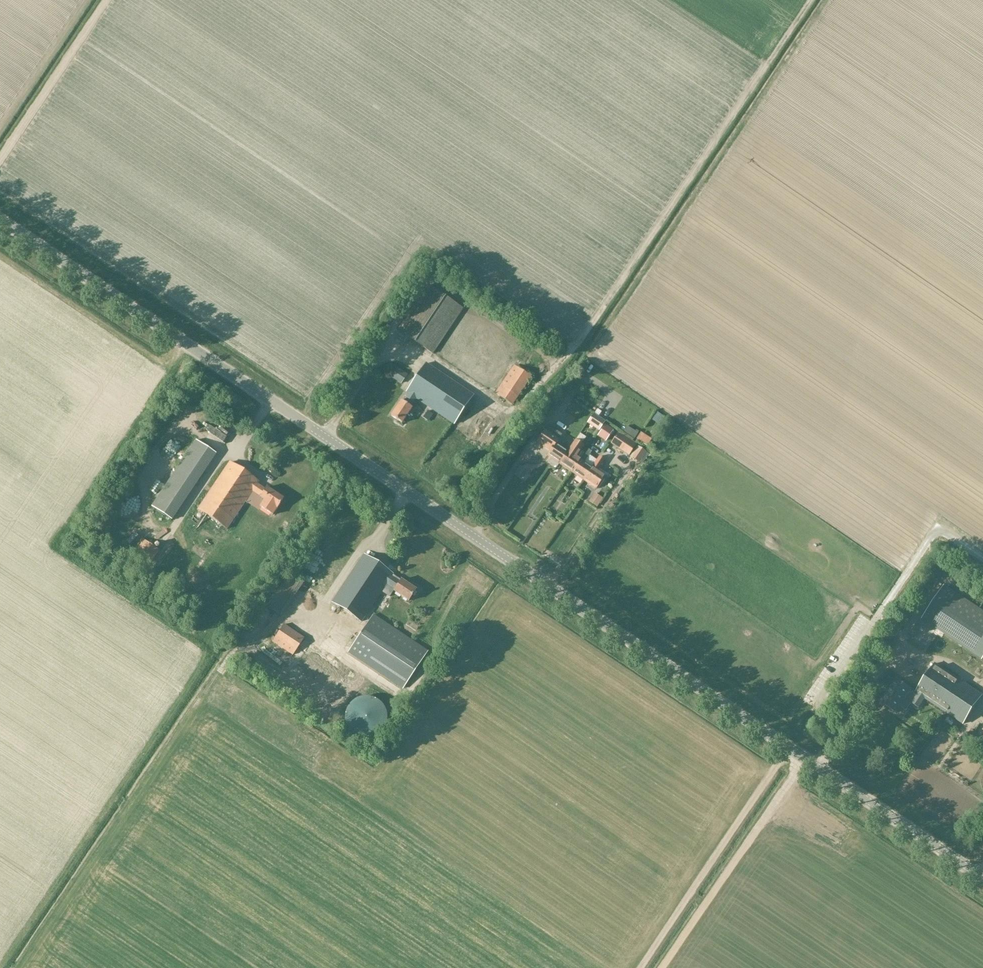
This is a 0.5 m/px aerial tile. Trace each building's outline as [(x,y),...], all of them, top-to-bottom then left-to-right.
[(607,264),(601,272),(606,277),(612,269),(607,264)] [(428,286),(398,331),(433,354),(463,309),(428,286)] [(508,342),(496,337),(481,371),(494,376),(508,342)] [(401,401),(391,416),(402,424),(412,409),(410,407),(416,399),(454,424),(473,396),(426,364),(407,393),(409,394),(403,402),(401,401)] [(512,405),(523,388),(530,378),(514,366),(495,394),(512,405)] [(401,384),(406,375),(397,369),(391,377),(401,384)] [(574,415),(578,408),(569,402),(565,409),(574,415)] [(593,414),(587,423),(599,431),(605,422),(593,414)] [(568,452),(556,444),(562,435),(548,426),(537,442),(550,451),(547,456),(559,464),(568,452)] [(196,440),(151,507),(171,520),(216,454),(196,440)] [(580,460),(579,459),(576,457),(583,446),(575,441),(568,452),(559,464),(571,473),(580,460)] [(592,468),(591,468),(584,463),(591,452),(587,449),(579,459),(580,460),(571,473),(583,481),(592,468)] [(604,476),(596,471),(604,461),(598,457),(591,468),(592,468),(583,481),(596,489),(604,476)] [(277,509),(283,499),(266,488),(265,490),(257,484),(258,482),(229,463),(198,510),(227,529),(252,492),(260,497),(260,498),(264,500),(260,507),(272,516),(277,509)] [(145,571),(159,550),(142,539),(128,559),(145,571)] [(416,590),(401,580),(401,581),(392,575),(393,575),(364,555),(332,603),(361,622),(387,584),(395,590),(394,591),(409,601),(416,590)] [(291,574),(268,608),(279,615),(301,582),(291,574)] [(982,657),(982,611),(944,585),(921,619),(982,659),(982,657)] [(373,615),(348,652),(403,689),(428,652),(373,615)] [(293,655),(304,639),(284,625),(273,642),(293,655)] [(889,652),(894,643),(885,638),(880,646),(889,652)] [(343,690),(354,673),(310,644),(299,660),(343,690)] [(963,724),(982,695),(935,664),(916,693),(918,694),(912,702),(910,701),(900,716),(911,723),(921,708),(919,707),(925,699),(963,724)] [(324,717),(338,697),(294,667),(281,688),(324,717)] [(387,720),(387,718),(387,716),(387,714),(386,713),(386,711),(385,710),(384,708),(383,706),(382,704),(381,703),(379,702),(377,700),(376,699),(373,699),(372,698),(369,698),(367,697),(365,697),(363,697),(361,698),(359,698),(357,699),(355,700),(354,701),(352,703),(351,704),(349,705),(349,706),(348,707),(347,709),(347,710),(346,711),(346,713),(345,715),(345,717),(345,719),(345,721),(346,724),(346,725),(347,727),(348,729),(349,731),(350,732),(351,733),(352,734),(354,736),(356,737),(358,738),(359,738),(362,739),(364,739),(365,739),(367,739),(369,739),(371,739),(373,738),(375,738),(377,736),(379,735),(380,734),(381,733),(383,731),(384,729),(385,728),(386,726),(386,725),(386,724),(387,723),(387,721),(387,720)] [(267,722),(281,734),(287,728),(273,716),(267,722)] [(938,730),(924,756),(936,763),(951,737),(938,730)]
